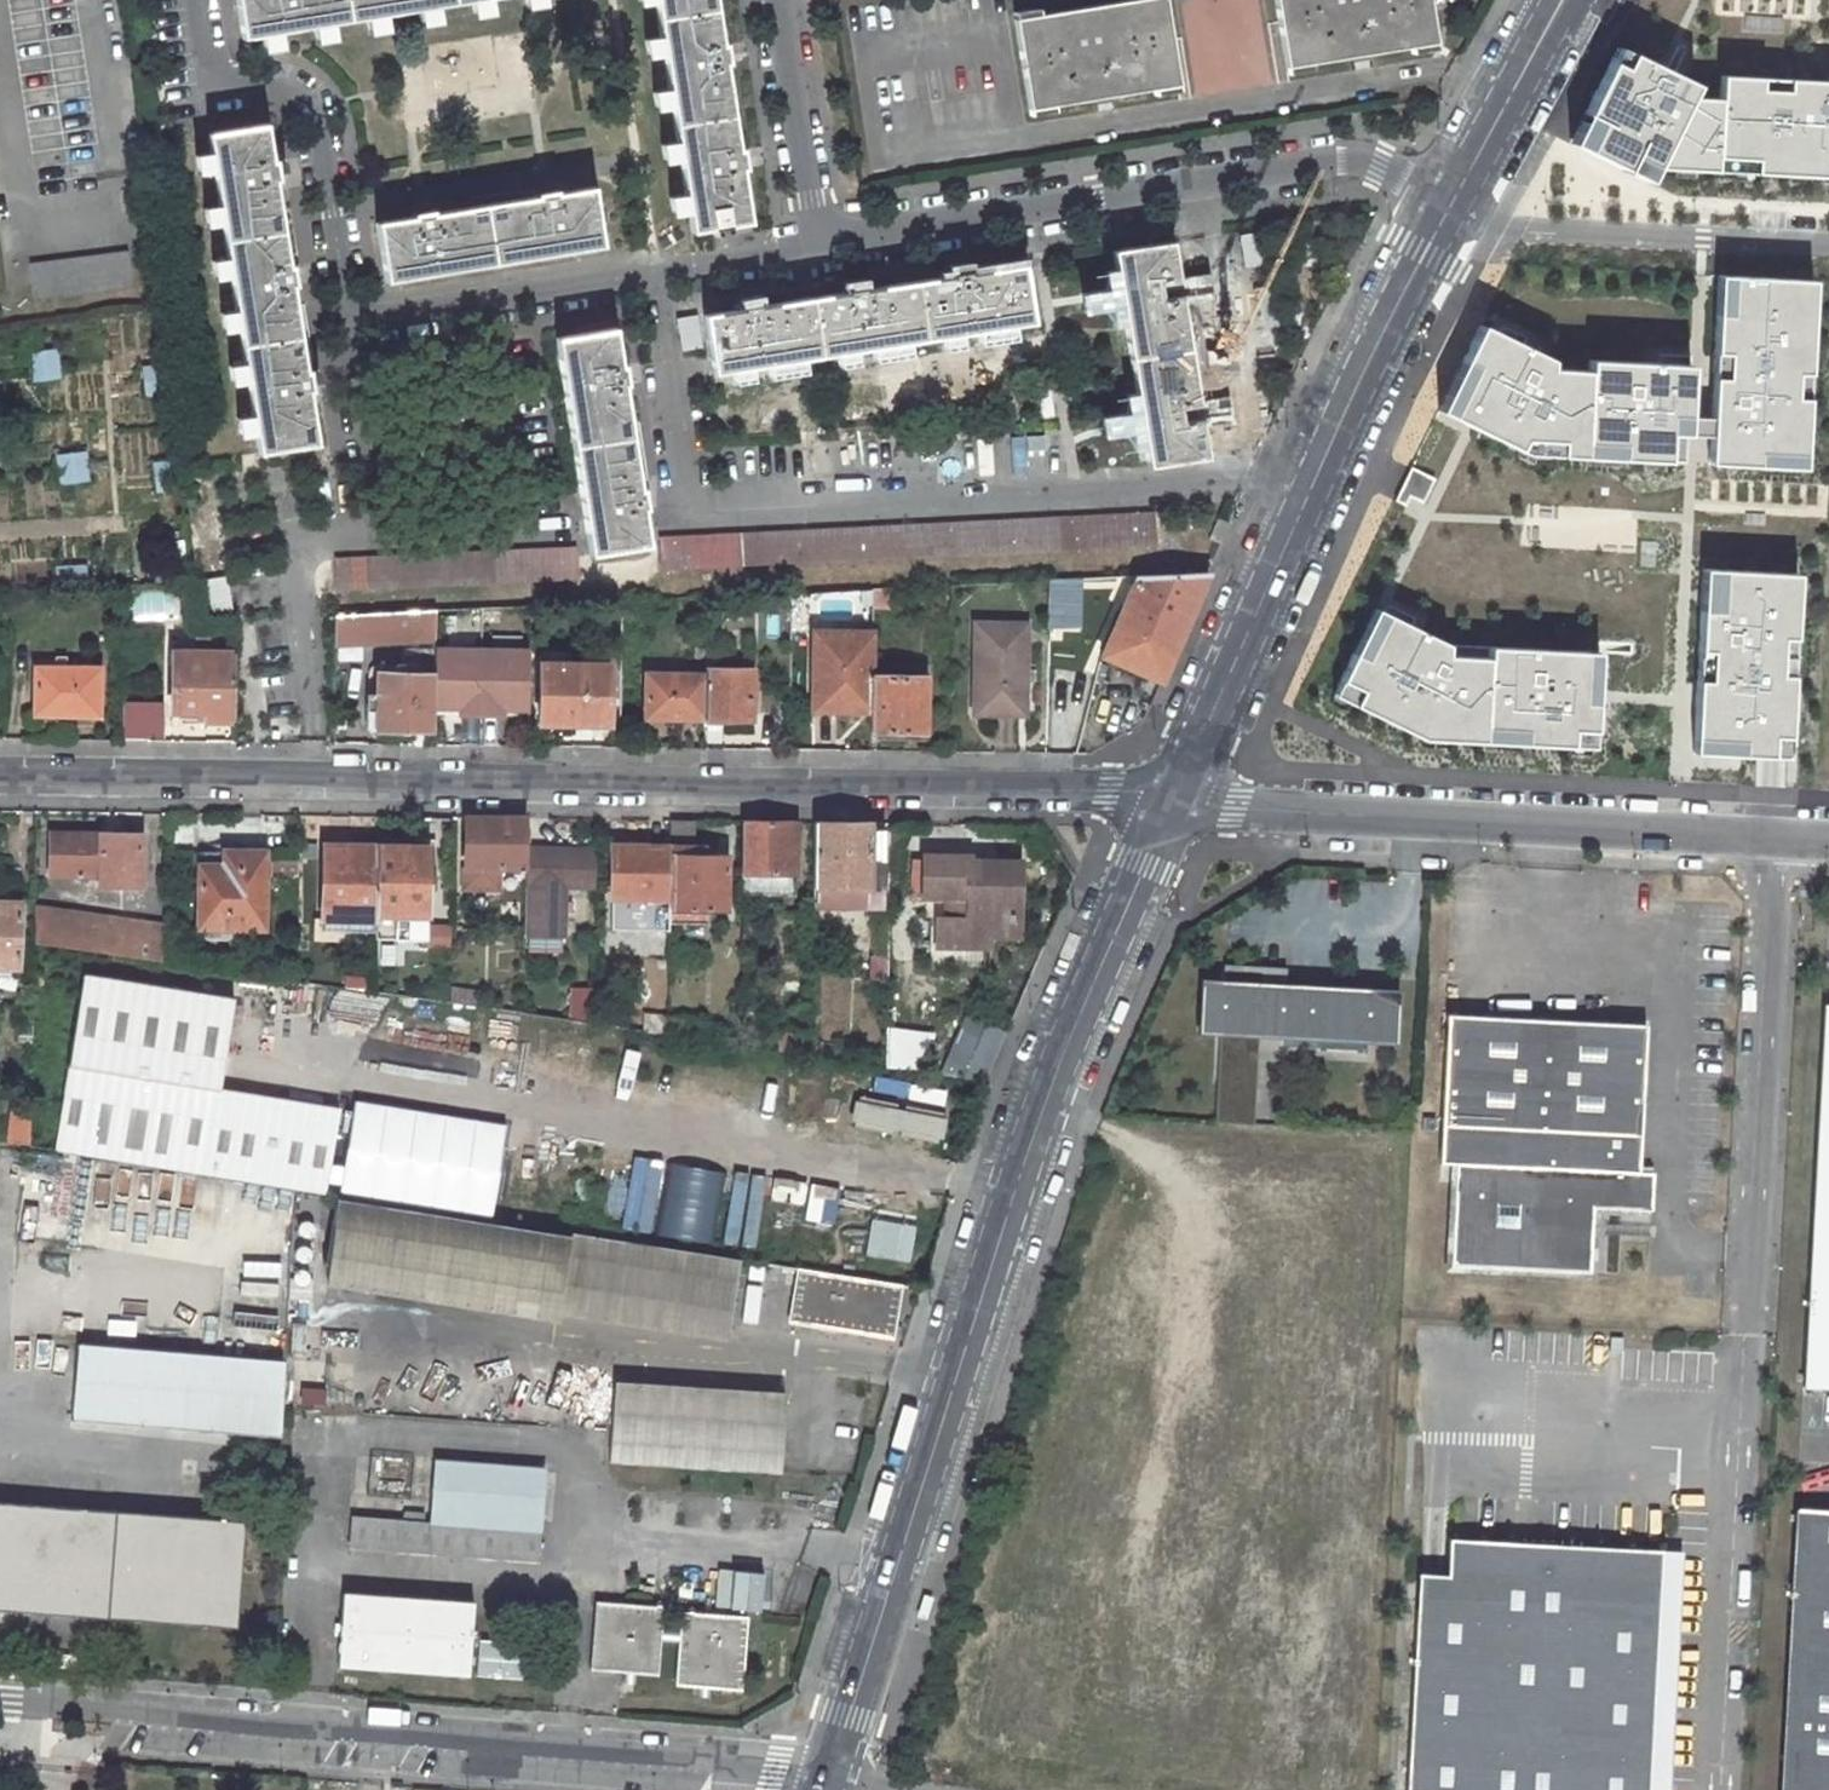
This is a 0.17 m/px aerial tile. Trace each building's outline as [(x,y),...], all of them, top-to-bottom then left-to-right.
[(244,38),(288,31),(474,0),(238,0),(244,38)] [(692,231),(712,228),(750,221),(741,169),(744,168),(741,149),(738,149),(725,63),(728,63),(725,44),(722,44),(715,0),(656,0),(692,231)] [(1179,85),(1165,0),(1130,0),(1014,19),(1029,109),(1179,85)] [(1429,0),(1275,0),(1286,67),(1435,42),(1429,0)] [(1828,177),(1828,81),(1724,77),(1721,100),(1691,97),(1696,84),(1618,47),(1572,143),(1649,184),(1656,169),(1828,177)] [(272,161),(266,125),(209,134),(260,452),(318,443),(309,390),(312,390),(309,370),(306,371),(292,285),(295,285),(292,265),(289,266),(275,180),(278,179),(275,160),(272,161)] [(414,217),(378,223),(387,281),(602,246),(593,188),(556,194),(556,191),(537,194),(537,197),(433,214),(433,211),(413,214),(414,217)] [(1113,251),(1149,465),(1207,456),(1201,420),(1204,420),(1200,400),(1197,401),(1180,297),(1183,296),(1179,277),(1177,277),(1171,241),(1113,251)] [(35,301),(133,288),(131,268),(129,252),(30,265),(33,284),(35,301)] [(714,373),(1032,322),(1023,265),(970,273),(970,270),(950,273),(951,276),(865,290),(864,287),(845,290),(846,293),(760,306),(759,303),(740,307),(740,309),(705,315),(714,373)] [(1804,467),(1813,282),(1720,276),(1712,461),(1804,467)] [(1529,454),(1688,463),(1692,367),(1552,358),(1482,327),(1439,412),(1529,454)] [(591,554),(649,545),(643,509),(646,508),(643,489),(640,489),(624,385),(626,384),(623,365),(621,366),(615,330),(557,339),(591,554)] [(29,354),(31,382),(61,380),(59,350),(29,354)] [(144,368),(146,398),(159,397),(156,366),(144,368)] [(56,454),(59,484),(89,483),(86,453),(56,454)] [(153,463),(156,493),(170,492),(167,460),(153,463)] [(1434,479),(1411,468),(1395,500),(1405,505),(1410,495),(1423,502),(1434,479)] [(658,537),(660,569),(1156,544),(1154,511),(658,537)] [(185,536),(192,600),(225,596),(218,532),(185,536)] [(578,579),(576,546),(335,558),(337,590),(578,579)] [(57,566),(57,580),(88,578),(88,564),(57,566)] [(1789,758),(1798,573),(1704,570),(1695,752),(1789,758)] [(1187,573),(1138,575),(1103,655),(1161,681),(1208,572),(1187,573)] [(1086,594),(1087,577),(1051,579),(1050,610),(1077,610),(1077,594),(1086,594)] [(888,607),(888,588),(873,588),(873,607),(888,607)] [(336,615),(335,643),(435,638),(436,609),(336,615)] [(1416,737),(1601,748),(1605,655),(1448,644),(1376,610),(1336,695),(1416,737)] [(976,623),(975,712),(1020,713),(1021,663),(1026,663),(1027,624),(976,623)] [(814,697),(842,697),(841,709),(872,710),(872,676),(873,632),(815,631),(814,697)] [(196,636),(196,652),(209,652),(210,637),(196,636)] [(404,647),(404,664),(435,664),(435,649),(435,647),(404,647)] [(482,650),(435,649),(435,664),(435,672),(434,706),(460,706),(460,713),(481,714),(482,650)] [(529,708),(530,650),(482,650),(481,714),(488,714),(503,714),(503,707),(529,708)] [(196,719),(234,720),(235,652),(209,652),(196,652),(173,651),(172,711),(196,711),(196,719)] [(36,667),(35,714),(99,715),(100,668),(66,668),(67,656),(55,656),(55,668),(36,667)] [(378,663),(378,671),(435,672),(435,664),(404,664),(378,663)] [(610,664),(541,663),(540,722),(609,723),(610,664)] [(731,725),(731,718),(752,718),(752,670),(705,669),(705,675),(706,675),(705,718),(704,718),(704,725),(731,725)] [(412,729),(434,729),(434,706),(435,672),(378,671),(378,693),(367,693),(367,709),(377,710),(377,728),(412,729)] [(705,675),(648,674),(647,717),(704,718),(705,718),(706,675),(705,675)] [(926,677),(872,676),(872,710),(871,731),(894,731),(925,732),(926,677)] [(842,697),(814,697),(814,710),(841,710),(841,709),(842,697)] [(128,738),(168,736),(166,701),(127,703),(128,738)] [(377,728),(377,710),(367,709),(367,728),(382,735),(412,736),(412,729),(377,728)] [(894,731),(894,740),(925,740),(925,732),(894,731)] [(527,848),(527,818),(466,817),(466,841),(473,841),(473,867),(473,874),(465,874),(465,888),(498,888),(498,867),(526,867),(527,848)] [(671,820),(671,846),(670,897),(670,921),(670,923),(709,924),(709,909),(725,909),(726,847),(705,847),(705,845),(693,845),(694,820),(671,820)] [(788,822),(742,821),(742,872),(743,872),(743,893),(795,895),(796,845),(788,845),(788,822)] [(869,822),(815,822),(815,887),(865,887),(884,888),(884,830),(869,830),(869,822)] [(100,885),(141,885),(142,834),(51,833),(50,875),(100,876),(100,885)] [(651,897),(670,897),(671,846),(628,845),(628,837),(613,837),(612,896),(651,897)] [(436,839),(428,839),(428,847),(428,889),(435,889),(436,839)] [(199,850),(198,927),(264,928),(265,851),(239,851),(239,843),(224,843),(224,850),(199,850)] [(376,920),(378,846),(324,844),(322,918),(376,920)] [(428,847),(378,846),(376,920),(376,930),(375,939),(427,939),(428,889),(428,847)] [(593,849),(527,848),(526,867),(525,933),(531,933),(557,934),(563,934),(563,933),(564,900),(564,886),(592,886),(593,849)] [(971,855),(924,855),(923,897),(947,897),(947,918),(938,918),(938,946),(961,946),(961,940),(986,941),(990,941),(990,936),(1014,936),(1014,894),(1020,895),(1021,861),(988,860),(988,867),(971,867),(971,860),(971,855)] [(298,861),(271,861),(271,875),(298,875),(298,861)] [(815,897),(865,897),(865,887),(815,887),(815,897)] [(651,897),(650,921),(670,921),(670,897),(651,897)] [(576,900),(564,900),(563,933),(575,934),(576,900)] [(17,967),(20,902),(0,902),(0,967),(17,967)] [(164,961),(165,926),(35,907),(34,942),(164,961)] [(376,930),(376,920),(322,918),(322,929),(376,930)] [(557,934),(531,933),(530,946),(557,946),(557,934)] [(986,959),(986,941),(961,940),(961,946),(960,958),(986,959)] [(1226,1031),(1220,1120),(1259,1122),(1264,1034),(1265,1024),(1372,1030),(1370,1041),(1403,1043),(1406,987),(1267,979),(1268,967),(1229,965),(1229,977),(1206,975),(1203,1030),(1226,1031)] [(326,1193),(339,1107),(220,1087),(235,999),(84,975),(55,1150),(326,1193)] [(481,992),(457,989),(455,1002),(479,1006),(481,992)] [(1827,1002),(1806,1385),(1828,1386),(1828,1002),(1827,1002)] [(643,1030),(668,1034),(668,1017),(643,1013),(643,1030)] [(1649,1024),(1449,1013),(1442,1162),(1459,1163),(1453,1264),(1593,1273),(1596,1207),(1654,1211),(1656,1173),(1641,1172),(1649,1024)] [(1372,1030),(1265,1024),(1264,1034),(1370,1041),(1372,1030)] [(889,1029),(888,1070),(931,1071),(931,1030),(889,1029)] [(11,1109),(7,1142),(30,1145),(31,1112),(11,1109)] [(336,1199),(325,1267),(560,1304),(561,1301),(571,1236),(336,1199)] [(913,1263),(919,1226),(873,1218),(866,1255),(913,1263)] [(729,1327),(740,1260),(571,1233),(571,1236),(561,1301),(729,1327)] [(901,1286),(799,1270),(791,1320),(892,1336),(901,1286)] [(281,1437),(284,1360),(74,1352),(72,1429),(281,1437)] [(785,1404),(614,1392),(609,1459),(780,1471),(785,1404)] [(405,1519),(353,1516),(351,1546),(538,1560),(544,1469),(436,1461),(431,1521),(423,1521),(424,1514),(405,1512),(405,1519)] [(244,1521),(0,1501),(0,1608),(236,1627),(244,1521)] [(1799,1506),(1784,1789),(1828,1789),(1828,1508),(1799,1506)] [(1664,1550),(1451,1537),(1449,1575),(1447,1610),(1418,1608),(1408,1789),(1650,1789),(1664,1550)] [(1420,1573),(1418,1608),(1447,1610),(1449,1575),(1420,1573)] [(473,1602),(343,1592),(338,1665),(468,1674),(473,1602)] [(663,1606),(596,1601),(590,1670),(625,1672),(635,1673),(658,1675),(660,1641),(678,1642),(675,1685),(699,1687),(709,1688),(742,1690),(748,1617),(681,1612),(679,1631),(661,1630),(663,1606)] [(483,1642),(484,1678),(530,1677),(528,1640),(483,1642)] [(635,1673),(625,1672),(624,1683),(634,1684),(635,1673)] [(709,1688),(699,1687),(699,1696),(708,1696),(709,1688)]
